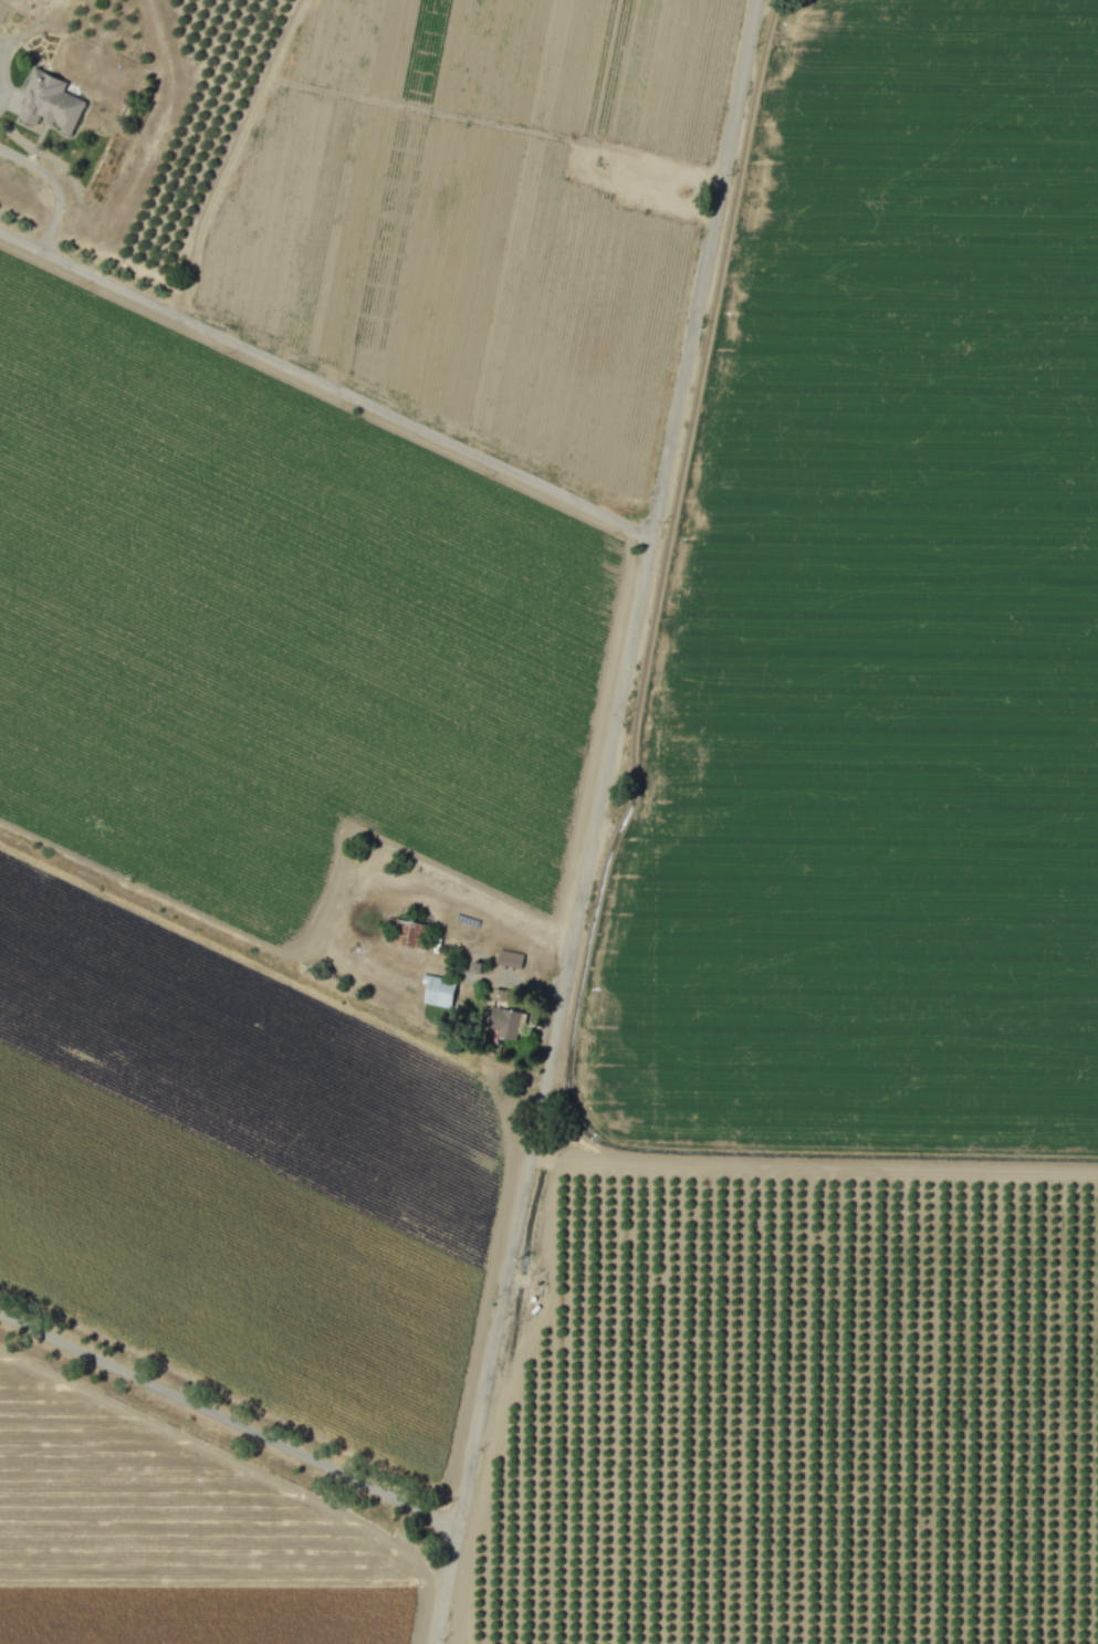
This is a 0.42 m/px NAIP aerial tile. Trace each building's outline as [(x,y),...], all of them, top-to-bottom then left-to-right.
[(85,100),(63,92),(67,82),(32,68),(22,93),(27,95),(17,120),(37,127),(40,120),(58,127),(57,131),(71,137),(85,100)] [(434,990),(428,989),(427,1005),(451,1007),(453,982),(435,981),(434,990)]
